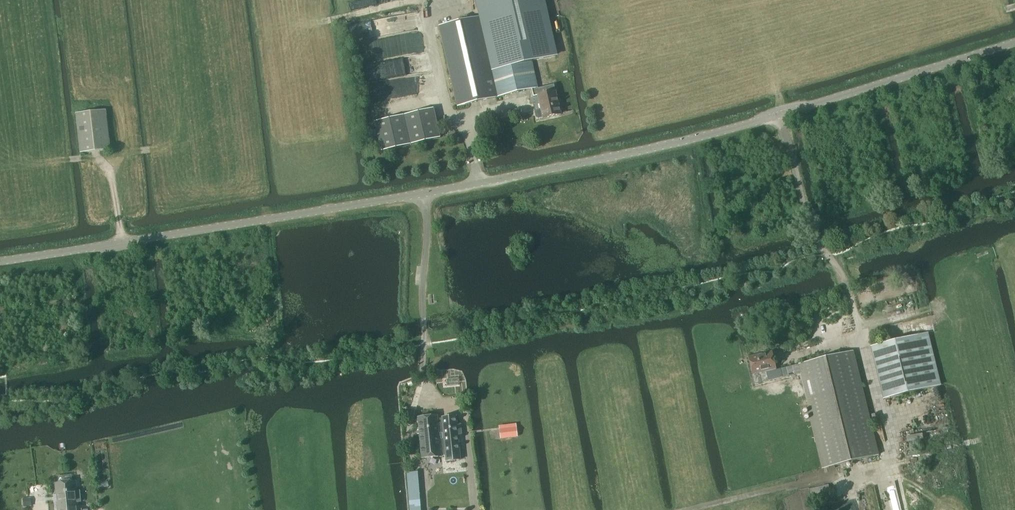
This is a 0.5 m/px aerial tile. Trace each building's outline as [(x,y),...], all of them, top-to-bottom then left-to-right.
[(542,0),(477,0),(481,17),(519,9),(531,61),(543,58),(555,55),(542,0)] [(538,119),(543,118),(543,119),(561,115),(555,91),(554,85),(536,89),(536,88),(537,88),(531,61),(519,9),(481,17),(439,26),(457,106),(532,89),(533,97),(538,96),(541,110),(536,111),(535,113),(536,118),(538,119)] [(433,109),(375,122),(381,152),(440,138),(438,129),(433,109)] [(75,114),(80,154),(110,150),(106,110),(75,114)] [(877,346),(889,398),(940,385),(927,333),(877,346)] [(772,352),(750,357),(753,375),(766,371),(769,381),(783,378),(781,369),(776,371),(772,352)] [(799,365),(822,462),(824,469),(879,455),(853,352),(799,365)] [(441,457),(441,454),(440,454),(437,421),(438,421),(437,416),(418,418),(422,459),(441,457)] [(440,454),(441,454),(446,453),(446,461),(460,460),(458,435),(462,435),(461,424),(457,425),(456,416),(442,418),(442,421),(438,421),(437,421),(440,454)] [(517,437),(516,428),(500,430),(501,439),(517,437)] [(410,509),(419,509),(418,495),(420,495),(418,472),(407,473),(410,509)] [(56,484),(57,495),(58,495),(59,503),(58,503),(59,509),(77,509),(76,502),(81,502),(80,491),(75,492),(74,482),(56,484)] [(22,500),(23,508),(32,507),(31,500),(22,500)]
